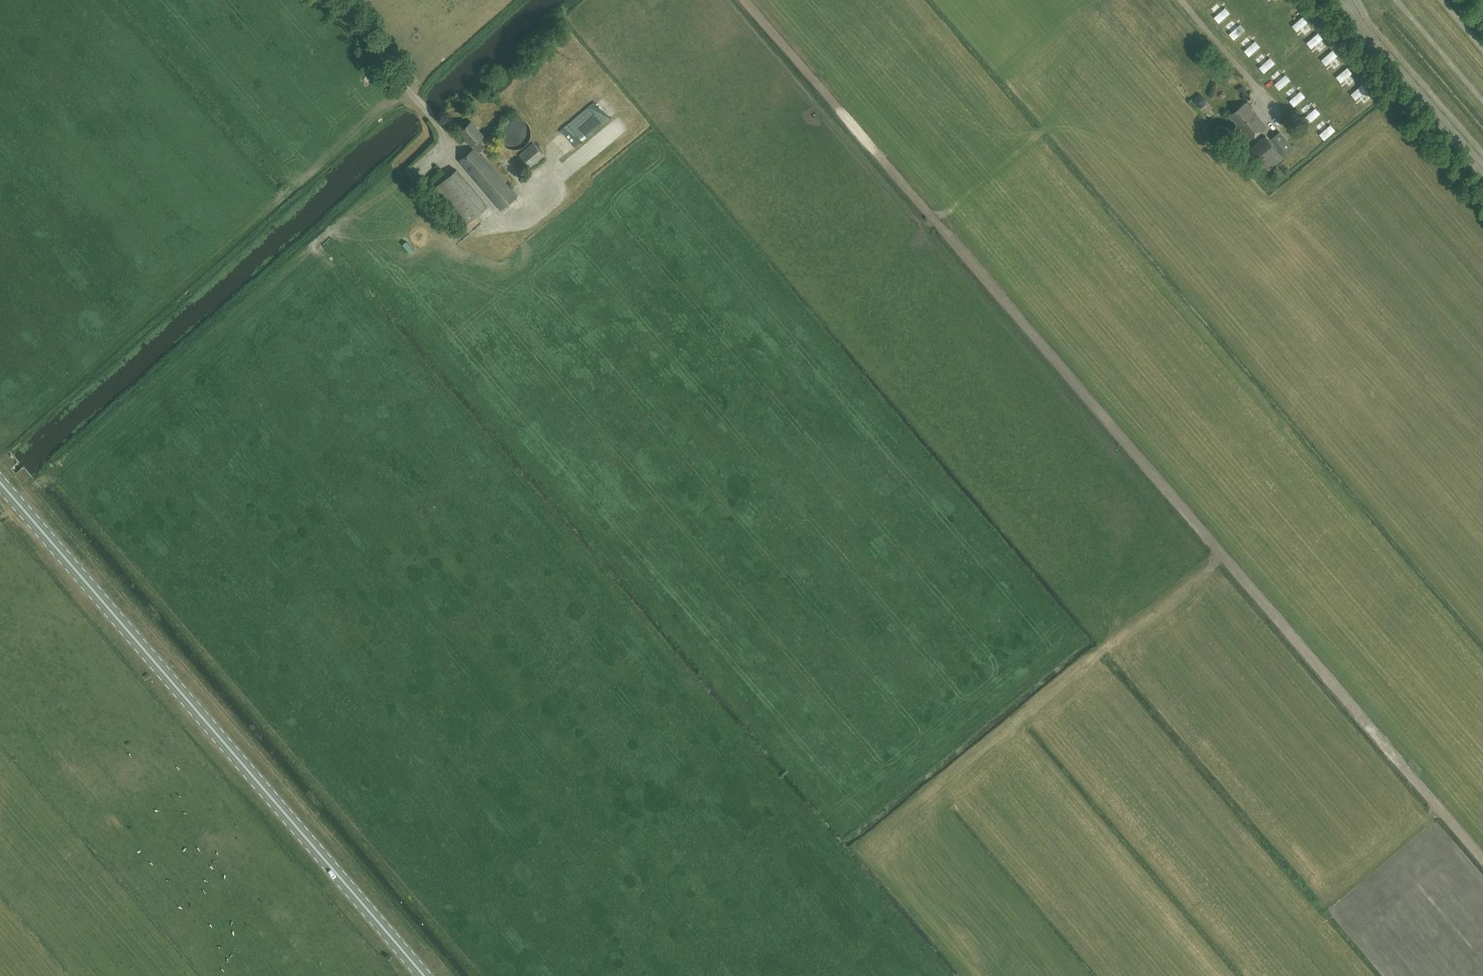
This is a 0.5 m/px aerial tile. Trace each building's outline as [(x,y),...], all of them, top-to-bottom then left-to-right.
[(1225,6),(1213,17),(1218,23),(1230,12),(1225,6)] [(1304,14),(1292,25),(1297,30),(1309,20),(1304,14)] [(1241,22),(1229,33),(1234,39),(1246,28),(1241,22)] [(1319,31),(1307,42),(1312,48),(1324,37),(1319,31)] [(1256,41),(1244,51),(1249,57),(1261,46),(1256,41)] [(1333,49),(1321,59),(1326,65),(1338,54),(1333,49)] [(1271,58),(1259,69),(1263,74),(1276,63),(1271,58)] [(1348,65),(1335,76),(1340,81),(1352,71),(1348,65)] [(1286,73),(1274,84),(1279,89),(1291,79),(1286,73)] [(377,82),(371,85),(374,91),(380,88),(377,82)] [(1363,83),(1351,94),(1356,100),(1368,89),(1363,83)] [(1300,90),(1288,101),(1293,106),(1305,96),(1300,90)] [(1208,110),(1221,110),(1220,100),(1208,100),(1208,110)] [(1266,127),(1246,103),(1231,115),(1251,140),(1266,127)] [(1318,107),(1305,118),(1310,123),(1322,113),(1318,107)] [(459,122),(454,114),(447,119),(452,127),(459,122)] [(501,209),(517,196),(479,152),(489,144),(482,136),(483,135),(471,121),(459,131),(471,146),(472,145),(474,148),(459,160),(501,209)] [(1331,124),(1319,134),(1324,140),(1336,129),(1331,124)] [(1285,155),(1294,148),(1280,131),(1271,138),(1285,155)] [(1268,171),(1284,158),(1266,136),(1251,149),(1268,171)] [(530,169),(545,157),(533,143),(519,155),(530,169)] [(467,223),(487,206),(456,169),(436,186),(467,223)]
